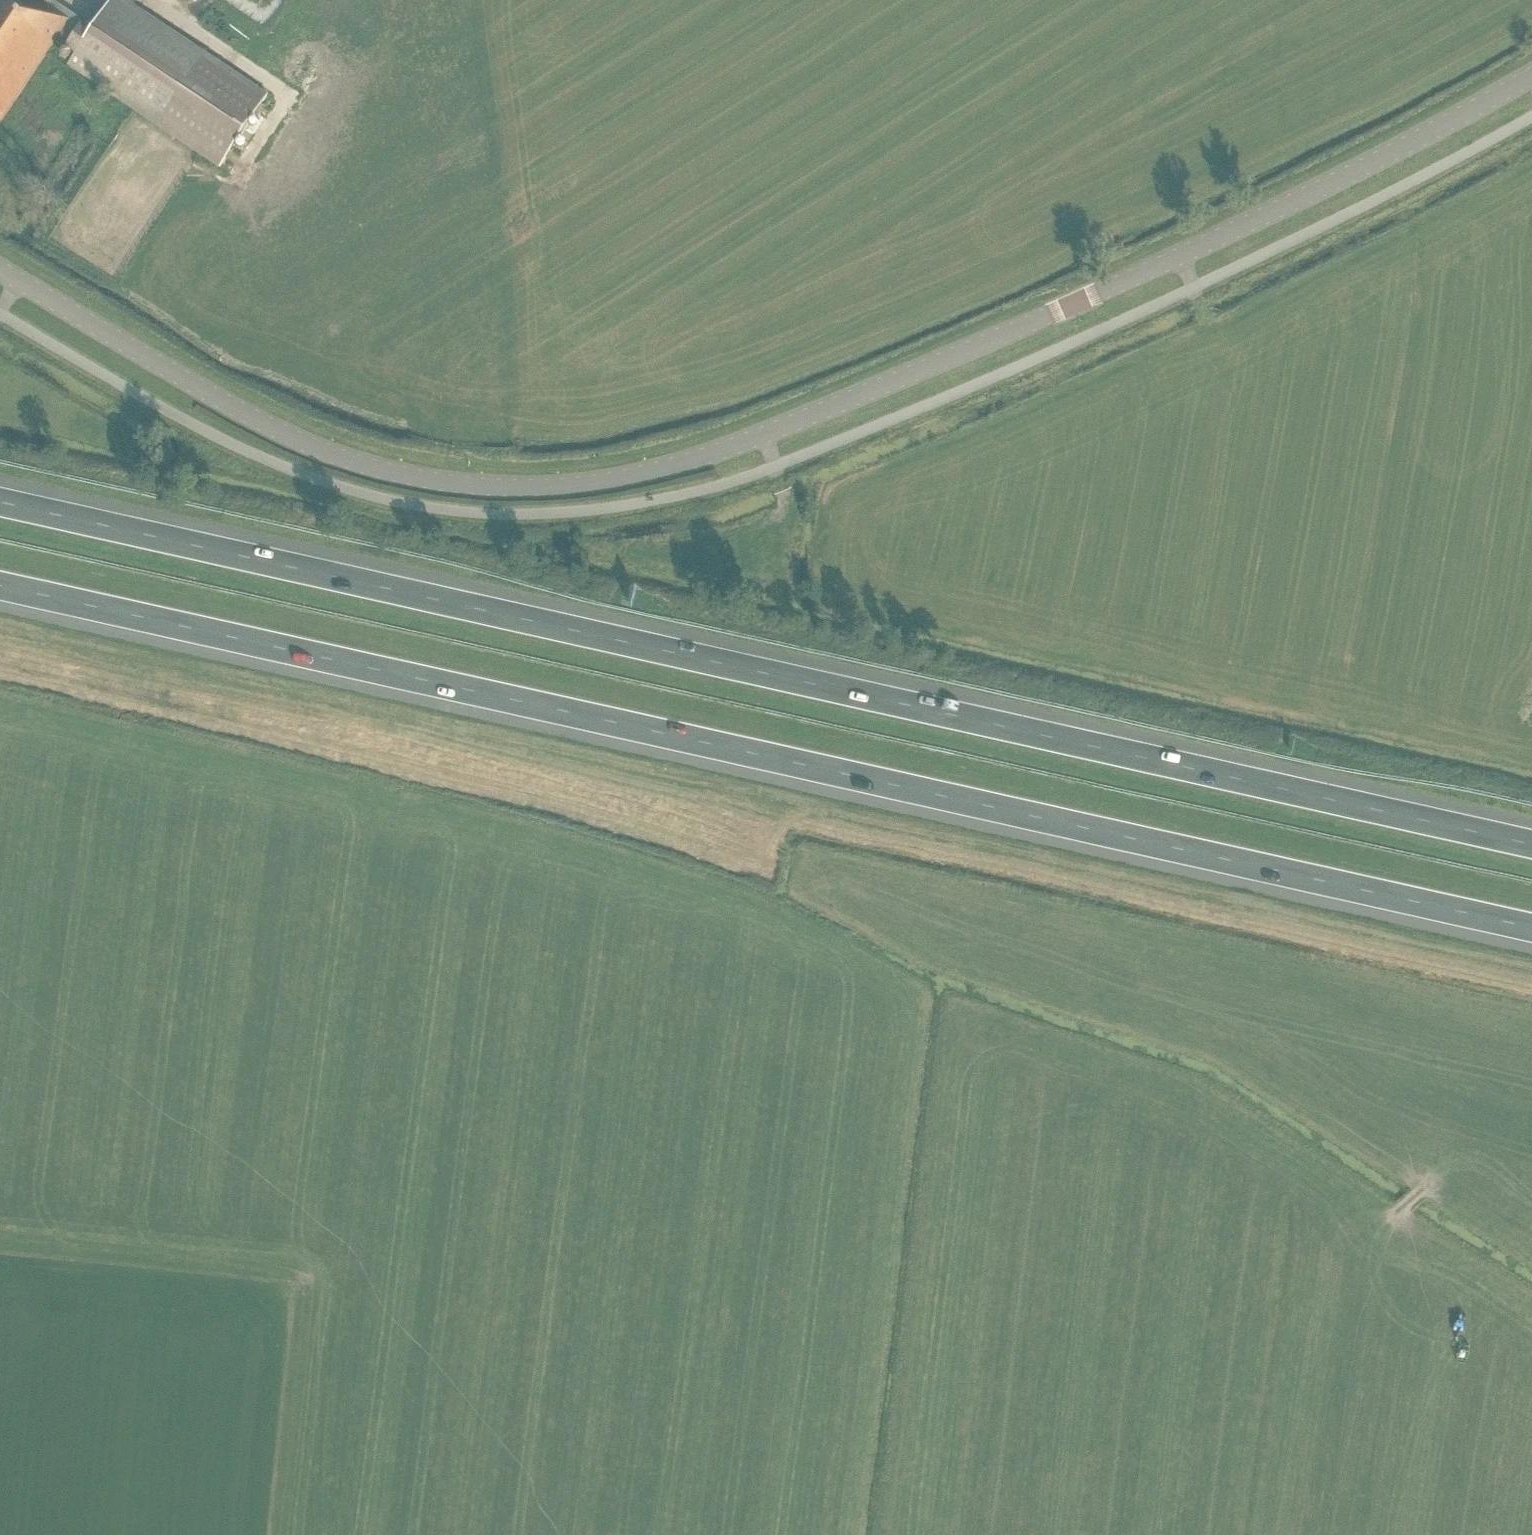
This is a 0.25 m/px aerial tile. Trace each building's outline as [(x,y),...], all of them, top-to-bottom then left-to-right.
[(93,29),(52,1),(48,7),(38,0),(0,0),(0,123),(55,41),(76,55),(68,66),(220,167),(267,96),(122,0),(112,0),(93,29)]
